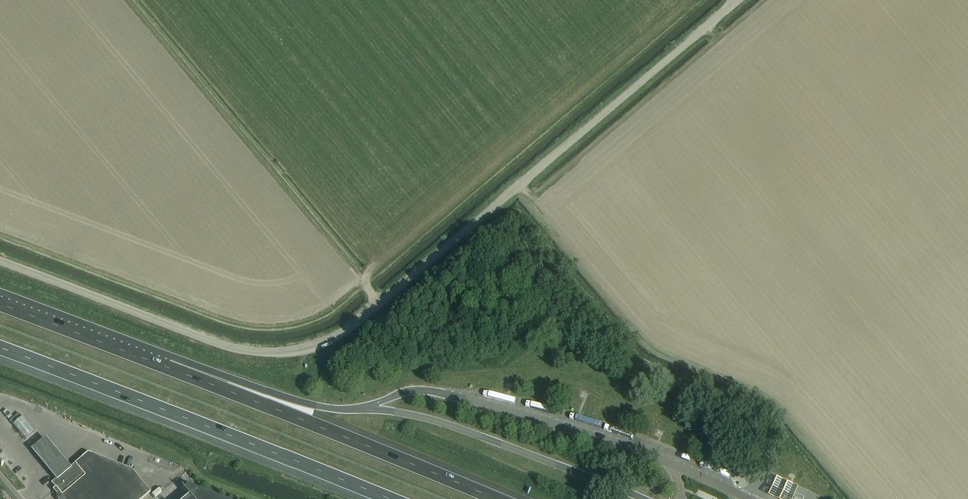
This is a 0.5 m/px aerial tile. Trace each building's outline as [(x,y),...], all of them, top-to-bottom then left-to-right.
[(20,413),(11,420),(26,439),(35,431),(20,413)] [(31,449),(55,479),(70,466),(45,437),(31,449)] [(120,472),(123,465),(88,452),(70,466),(55,479),(52,482),(55,486),(52,489),(57,494),(60,491),(62,494),(91,469),(91,470),(96,465),(118,474),(120,472)] [(96,465),(91,470),(91,469),(62,494),(60,491),(57,494),(61,498),(141,498),(150,492),(132,469),(123,465),(120,472),(118,474),(96,465)] [(777,475),(775,478),(770,491),(768,494),(779,498),(793,498),(798,489),(800,485),(777,475)] [(194,490),(189,495),(188,494),(187,494),(188,495),(184,498),(217,498),(194,490)]
